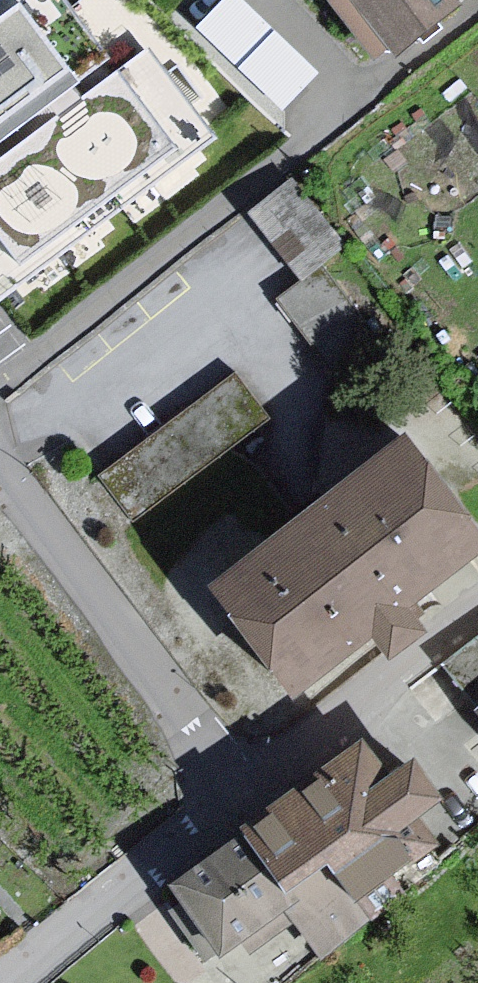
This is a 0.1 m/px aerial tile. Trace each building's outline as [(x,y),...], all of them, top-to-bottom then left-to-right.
[(211,133),(161,44),(83,88),(50,29),(76,14),(69,0),(0,0),(0,147),(53,117),(64,136),(19,161),(40,197),(3,217),(17,243),(211,133)] [(321,65),(257,0),(214,0),(196,18),(281,104),(321,65)] [(400,66),(477,0),(349,0),(400,66)] [(135,508),(271,410),(238,364),(102,461),(135,508)] [(212,592),(313,705),(477,569),(477,509),(426,433),(212,592)] [(373,747),(170,891),(234,968),(461,809),(432,771),(403,784),(373,747)]
